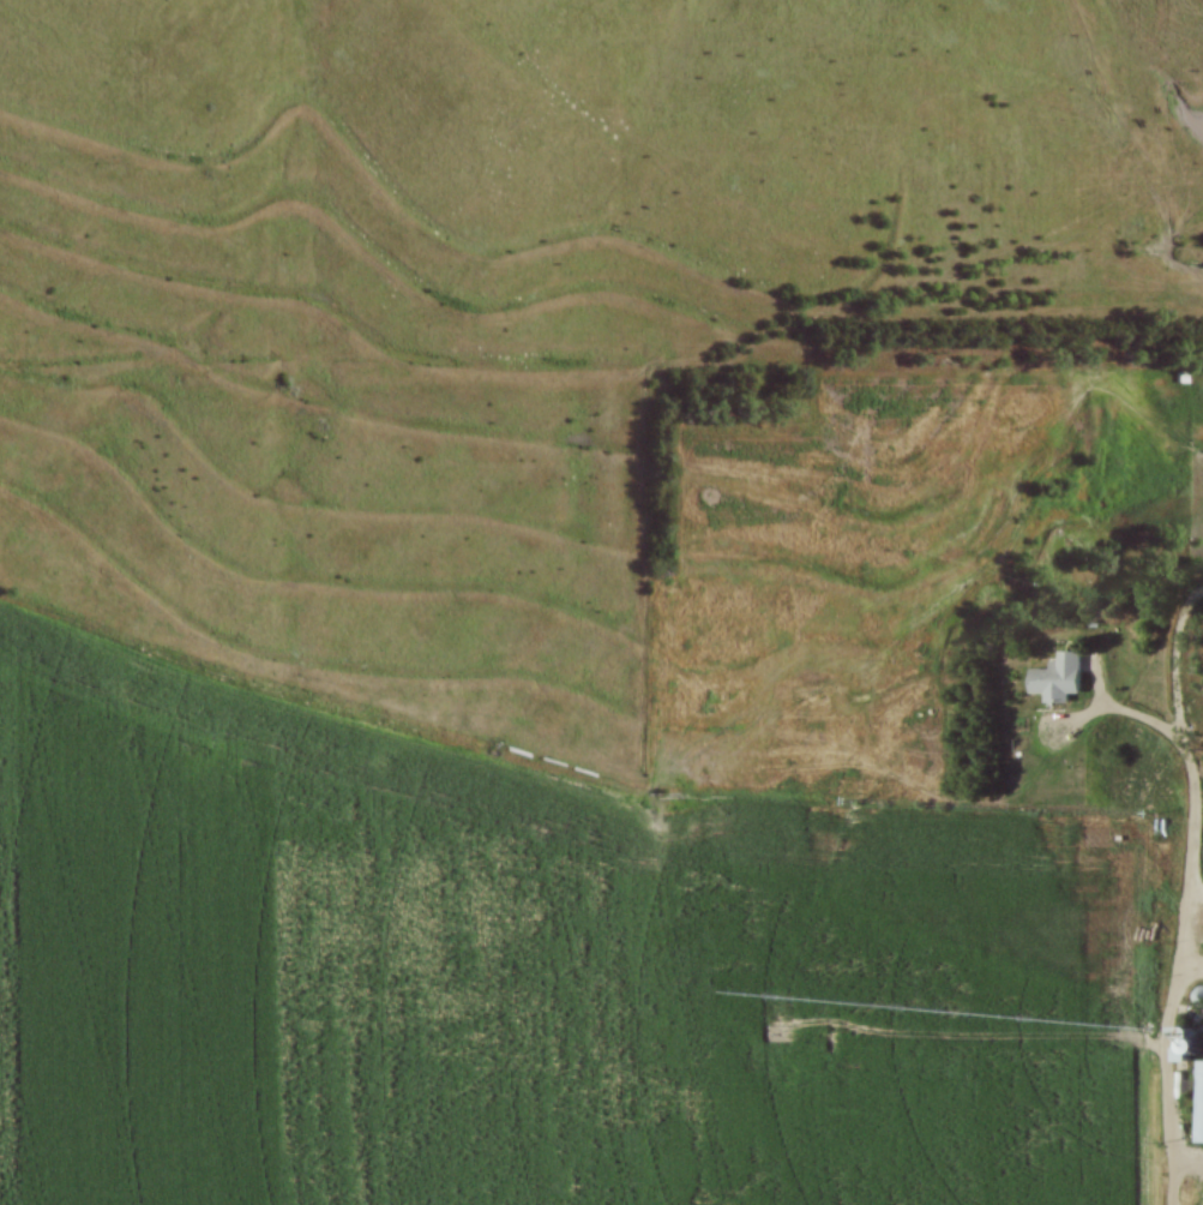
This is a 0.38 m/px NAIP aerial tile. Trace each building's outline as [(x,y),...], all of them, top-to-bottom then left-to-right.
[(1183,432),(1202,432),(1202,442),(1184,442),(1183,432)] [(1031,670),(1031,693),(1049,693),(1048,702),(1069,703),(1069,694),(1081,694),(1082,652),(1059,652),(1058,663),(1048,661),(1048,671),(1031,670)] [(1193,1061),(1202,1061),(1202,1139),(1192,1139),(1193,1061)]
